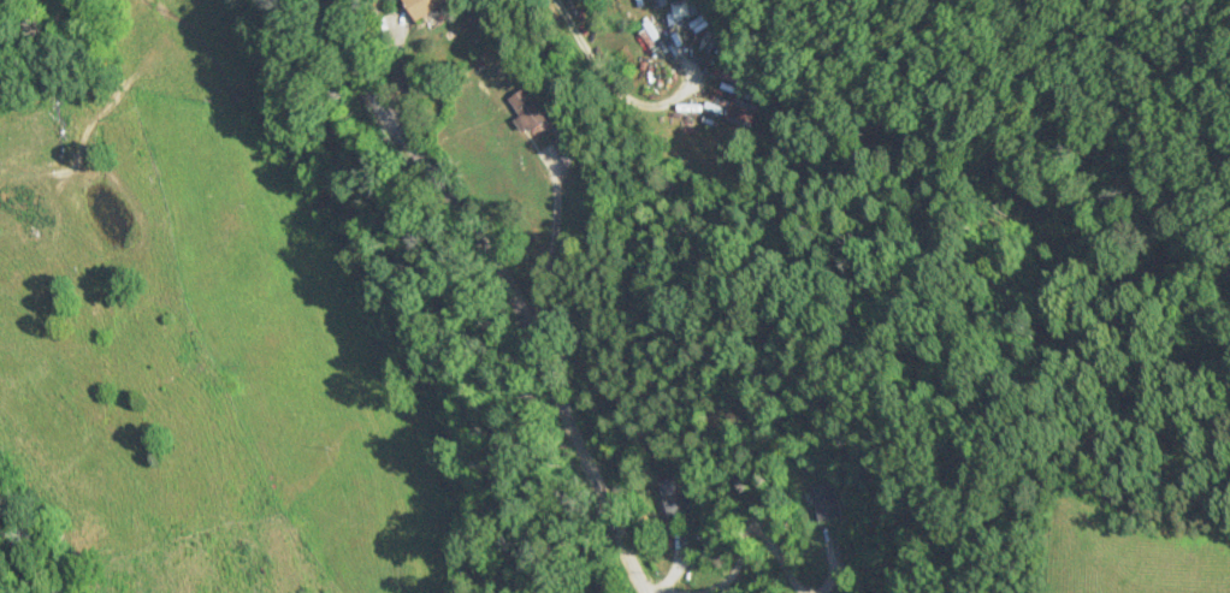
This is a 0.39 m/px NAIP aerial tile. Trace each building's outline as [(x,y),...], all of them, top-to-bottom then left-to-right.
[(419,21),(450,0),(405,0),(419,21)] [(510,100),(530,132),(551,120),(531,87),(510,100)] [(727,119),(750,128),(758,106),(735,97),(727,119)] [(690,509),(677,474),(659,480),(671,516),(690,509)]
